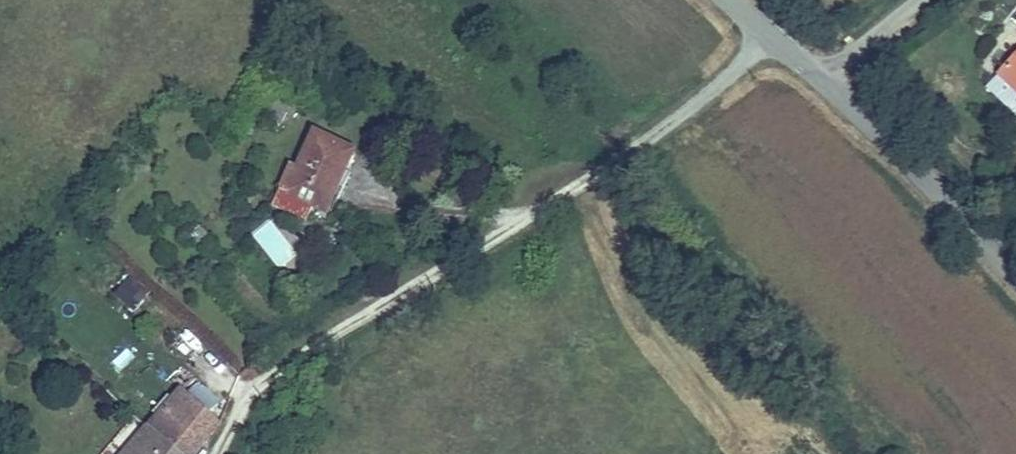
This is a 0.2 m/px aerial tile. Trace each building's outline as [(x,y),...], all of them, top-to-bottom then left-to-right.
[(992,59),(1015,83),(1015,35),(992,59)] [(279,204),(359,152),(318,134),(301,170),(291,168),(276,198),(279,204)] [(332,209),(359,152),(279,204),(312,216),(321,208),(332,209)] [(251,235),(281,265),(296,251),(267,221),(251,235)] [(654,257),(646,264),(654,275),(664,270),(654,257)] [(114,294),(134,311),(149,294),(129,276),(114,294)] [(178,327),(166,347),(187,359),(199,338),(178,327)] [(216,432),(229,416),(193,378),(175,398),(216,432)] [(142,432),(165,453),(198,453),(216,432),(175,398),(142,432)] [(142,432),(124,453),(165,453),(142,432)]
